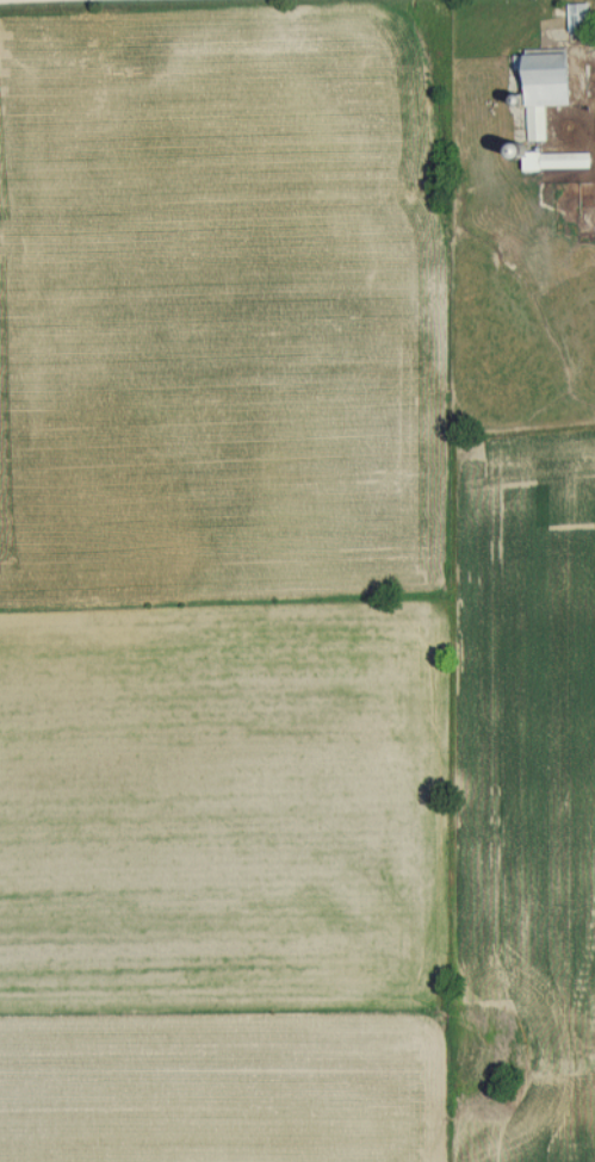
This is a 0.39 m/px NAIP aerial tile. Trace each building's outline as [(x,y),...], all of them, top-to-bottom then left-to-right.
[(591,32),(591,4),(571,4),(571,32),(591,32)] [(548,141),(548,104),(578,104),(578,53),(515,53),(515,69),(529,69),(529,141),(548,141)] [(511,144),(512,158),(524,158),(524,170),(593,168),(593,152),(549,153),(548,143),(511,144)]
